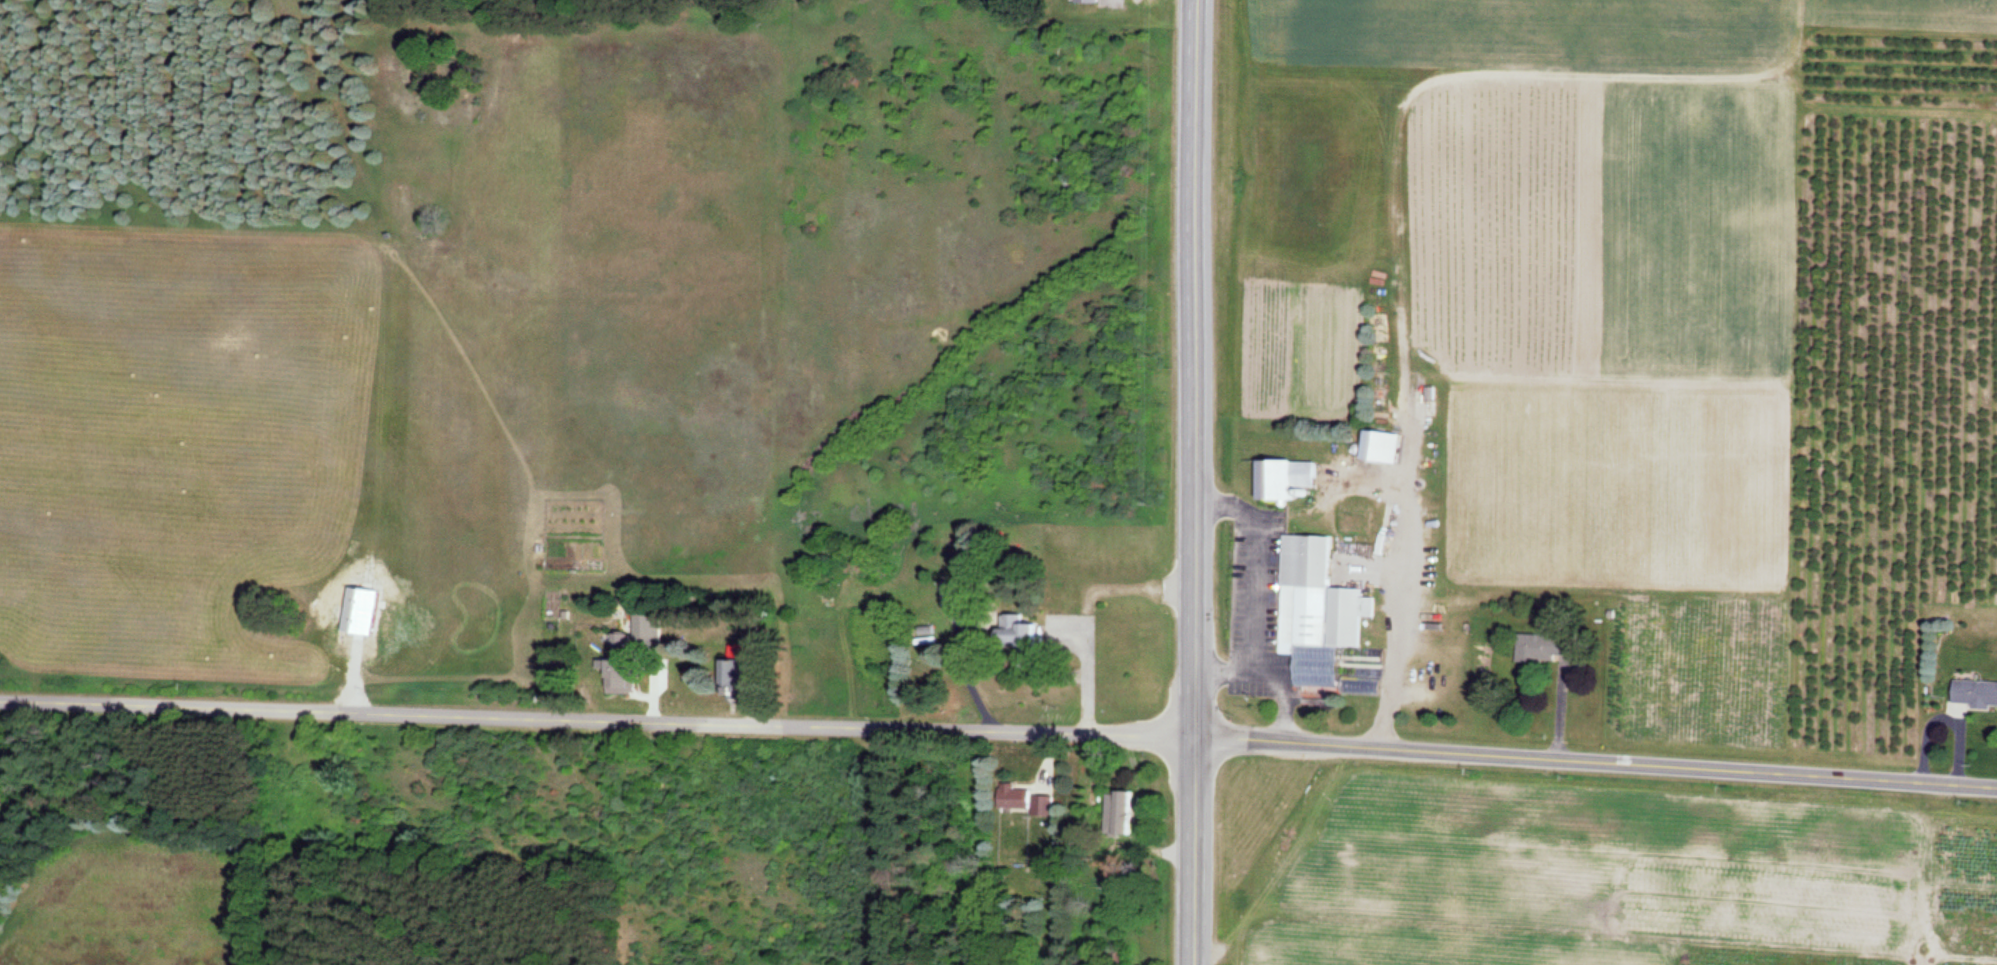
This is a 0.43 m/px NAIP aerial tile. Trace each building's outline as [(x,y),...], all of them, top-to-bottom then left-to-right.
[(1313,488),(1313,462),(1254,461),(1254,501),(1306,502),(1306,488),(1313,488)] [(1329,537),(1281,535),(1277,654),(1291,655),(1290,686),(1335,688),(1336,664),(1373,665),(1373,649),(1357,648),(1358,617),(1372,618),(1373,598),(1358,598),(1359,590),(1327,588),(1329,537)] [(1034,624),(1022,624),(1022,615),(998,615),(999,647),(1019,647),(1019,658),(1034,658),(1034,624)] [(1560,648),(1560,636),(1522,636),(1522,648),(1560,648)] [(1952,681),(1952,706),(1996,707),(1996,681),(1952,681)] [(1012,789),(1012,783),(998,783),(998,808),(1028,808),(1028,789),(1012,789)] [(1050,816),(1050,796),(1032,796),(1032,816),(1050,816)]
